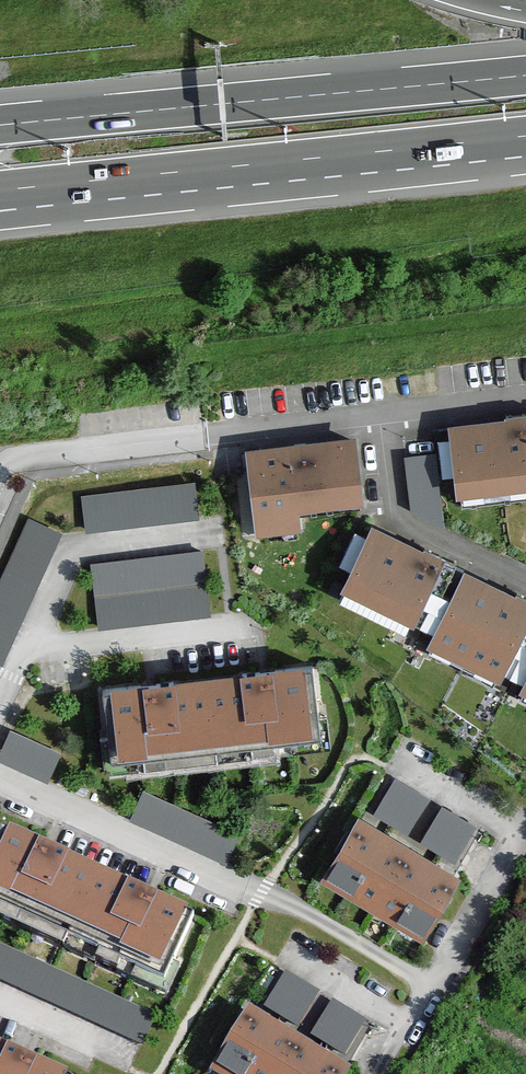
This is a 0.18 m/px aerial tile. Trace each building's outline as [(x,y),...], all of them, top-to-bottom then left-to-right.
[(505,414),(506,419),(491,421),(452,426),(460,491),(525,483),(525,412),(505,414)] [(362,494),(355,438),(274,447),(253,450),(262,527),(299,522),(298,513),(297,502),(362,494)] [(412,508),(442,522),(434,453),(405,456),(412,508)] [(196,482),(87,496),(91,527),(199,514),(196,482)] [(525,495),(525,483),(460,491),(461,503),(525,495)] [(298,513),(364,505),(362,494),(297,502),(298,513)] [(0,591),(0,658),(4,659),(62,531),(33,517),(0,591)] [(445,589),(459,560),(428,545),(425,550),(408,541),(376,526),(347,585),(413,618),(414,616),(423,598),(430,582),(445,589)] [(204,548),(95,561),(103,624),(118,623),(115,591),(142,588),(145,620),(211,612),(204,548)] [(520,590),(518,594),(502,587),(469,571),(435,640),(501,673),(503,668),(513,648),(520,633),(525,635),(525,593),(520,590)] [(413,618),(347,585),(343,596),(408,628),(413,618)] [(145,620),(142,588),(115,591),(118,623),(145,620)] [(423,598),(414,616),(424,621),(433,603),(423,598)] [(415,620),(410,630),(420,635),(425,625),(415,620)] [(429,627),(424,637),(433,641),(438,631),(429,627)] [(501,673),(435,640),(430,651),(496,682),(501,673)] [(513,648),(503,668),(513,673),(523,652),(513,648)] [(245,672),(246,676),(177,684),(176,679),(150,682),(106,688),(111,734),(114,759),(220,746),(254,743),(255,751),(278,748),(277,739),(324,734),(322,714),(316,663),(270,669),(245,672)] [(514,678),(504,673),(500,683),(510,688),(514,678)] [(517,679),(513,689),(522,694),(525,686),(525,683),(517,679)] [(332,743),(328,713),(322,714),(324,734),(277,739),(278,748),(278,749),(332,743)] [(14,729),(2,756),(48,777),(61,750),(14,729)] [(114,759),(111,734),(105,735),(109,770),(221,757),(220,746),(114,759)] [(394,782),(377,810),(411,830),(428,803),(394,782)] [(168,800),(147,790),(134,816),(156,826),(168,800)] [(168,800),(156,826),(227,859),(239,832),(168,800)] [(475,831),(440,810),(424,839),(458,859),(475,831)] [(337,849),(342,852),(330,870),(427,928),(437,910),(442,913),(453,894),(448,891),(458,876),(442,867),(422,855),(397,840),(374,826),(361,819),(353,833),(348,830),(337,849)] [(99,958),(120,968),(124,960),(166,980),(175,962),(196,915),(153,896),(131,885),(130,888),(67,859),(68,856),(43,845),(4,827),(0,836),(0,904),(72,936),(102,950),(99,958)] [(67,946),(72,936),(0,904),(0,915),(67,946)] [(0,945),(0,976),(23,986),(34,960),(0,945)] [(34,960),(23,986),(44,997),(56,971),(34,960)] [(120,969),(168,991),(181,964),(175,962),(166,980),(124,960),(120,968),(120,969)] [(56,971),(44,997),(143,1041),(155,1015),(56,971)] [(318,997),(284,976),(267,1004),(301,1025),(318,997)] [(331,1005),(314,1032),(347,1053),(364,1025),(331,1005)] [(347,1070),(334,1062),(312,1049),(285,1033),(265,1021),(251,1012),(242,1027),(237,1024),(226,1043),(231,1046),(220,1063),(237,1073),(345,1073),(347,1070)] [(33,1059),(10,1049),(8,1053),(0,1049),(0,1073),(66,1073),(33,1059)]
